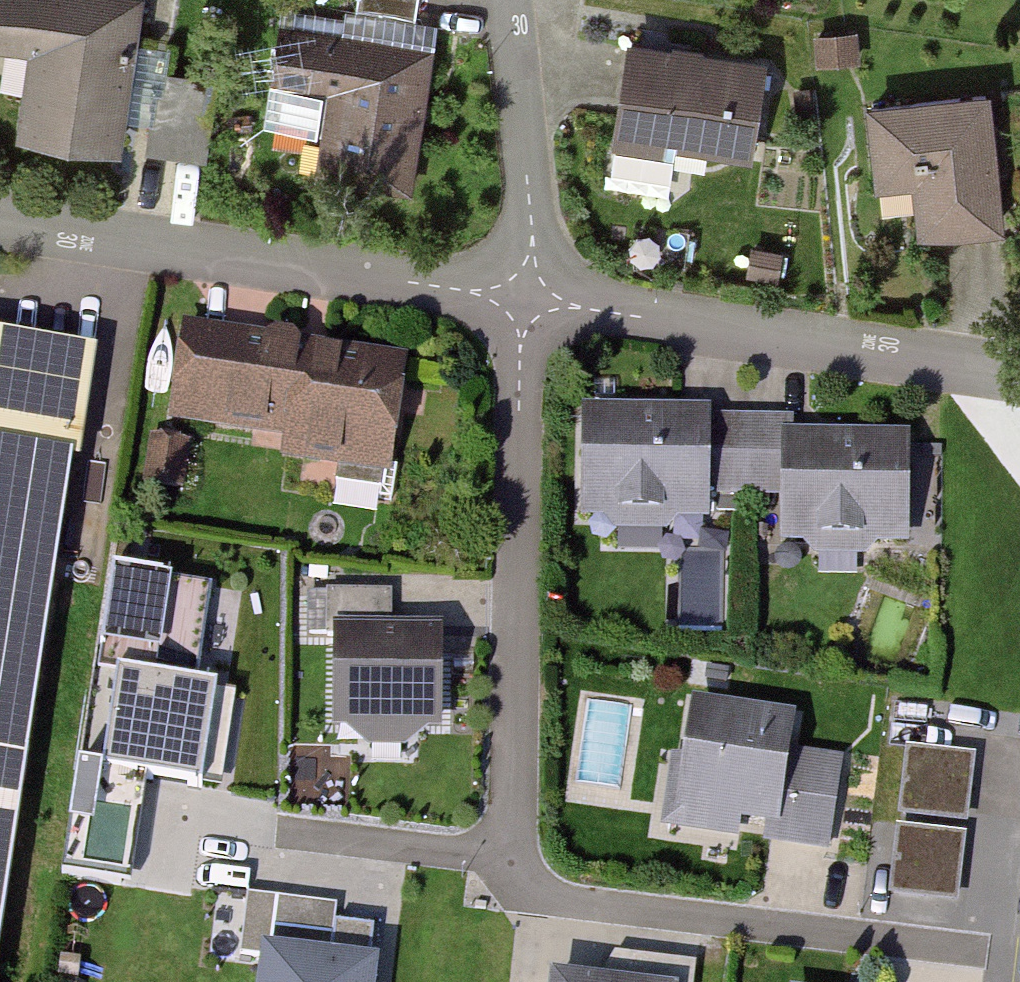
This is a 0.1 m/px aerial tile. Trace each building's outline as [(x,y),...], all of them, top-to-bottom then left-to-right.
[(98,0),(0,0),(0,58),(24,62),(11,135),(111,153),(137,7),(98,0)] [(772,51),(632,29),(617,121),(758,142),(772,51)] [(435,61),(276,36),(269,82),(330,91),(315,187),(413,202),(435,61)] [(996,84),(873,92),(878,172),(922,169),(926,216),(1005,210),(996,84)] [(217,93),(167,85),(154,93),(145,146),(207,156),(217,93)] [(406,373),(185,337),(171,424),(392,460),(406,373)] [(107,377),(0,363),(0,783),(59,791),(107,377)] [(749,415),(579,411),(577,510),(704,513),(705,496),(747,497),(749,415)] [(749,415),(747,497),(791,498),(790,538),(918,541),(920,437),(795,434),(796,416),(749,415)] [(120,559),(100,661),(174,675),(186,613),(208,617),(215,577),(120,559)] [(392,589),(325,589),(325,619),(392,619),(392,589)] [(444,718),(445,628),(332,628),(331,718),(444,718)] [(126,675),(106,780),(202,797),(222,693),(126,675)] [(792,724),(687,708),(669,819),(830,845),(843,758),(788,749),(792,724)] [(973,758),(907,748),(898,805),(964,815),(973,758)] [(0,783),(0,981),(35,981),(59,791),(0,783)] [(968,838),(899,827),(889,888),(958,899),(968,838)] [(335,902),(246,892),(241,937),(330,947),(335,902)] [(263,940),(258,981),(373,981),(377,956),(263,940)] [(556,966),(554,981),(665,981),(556,966)]
